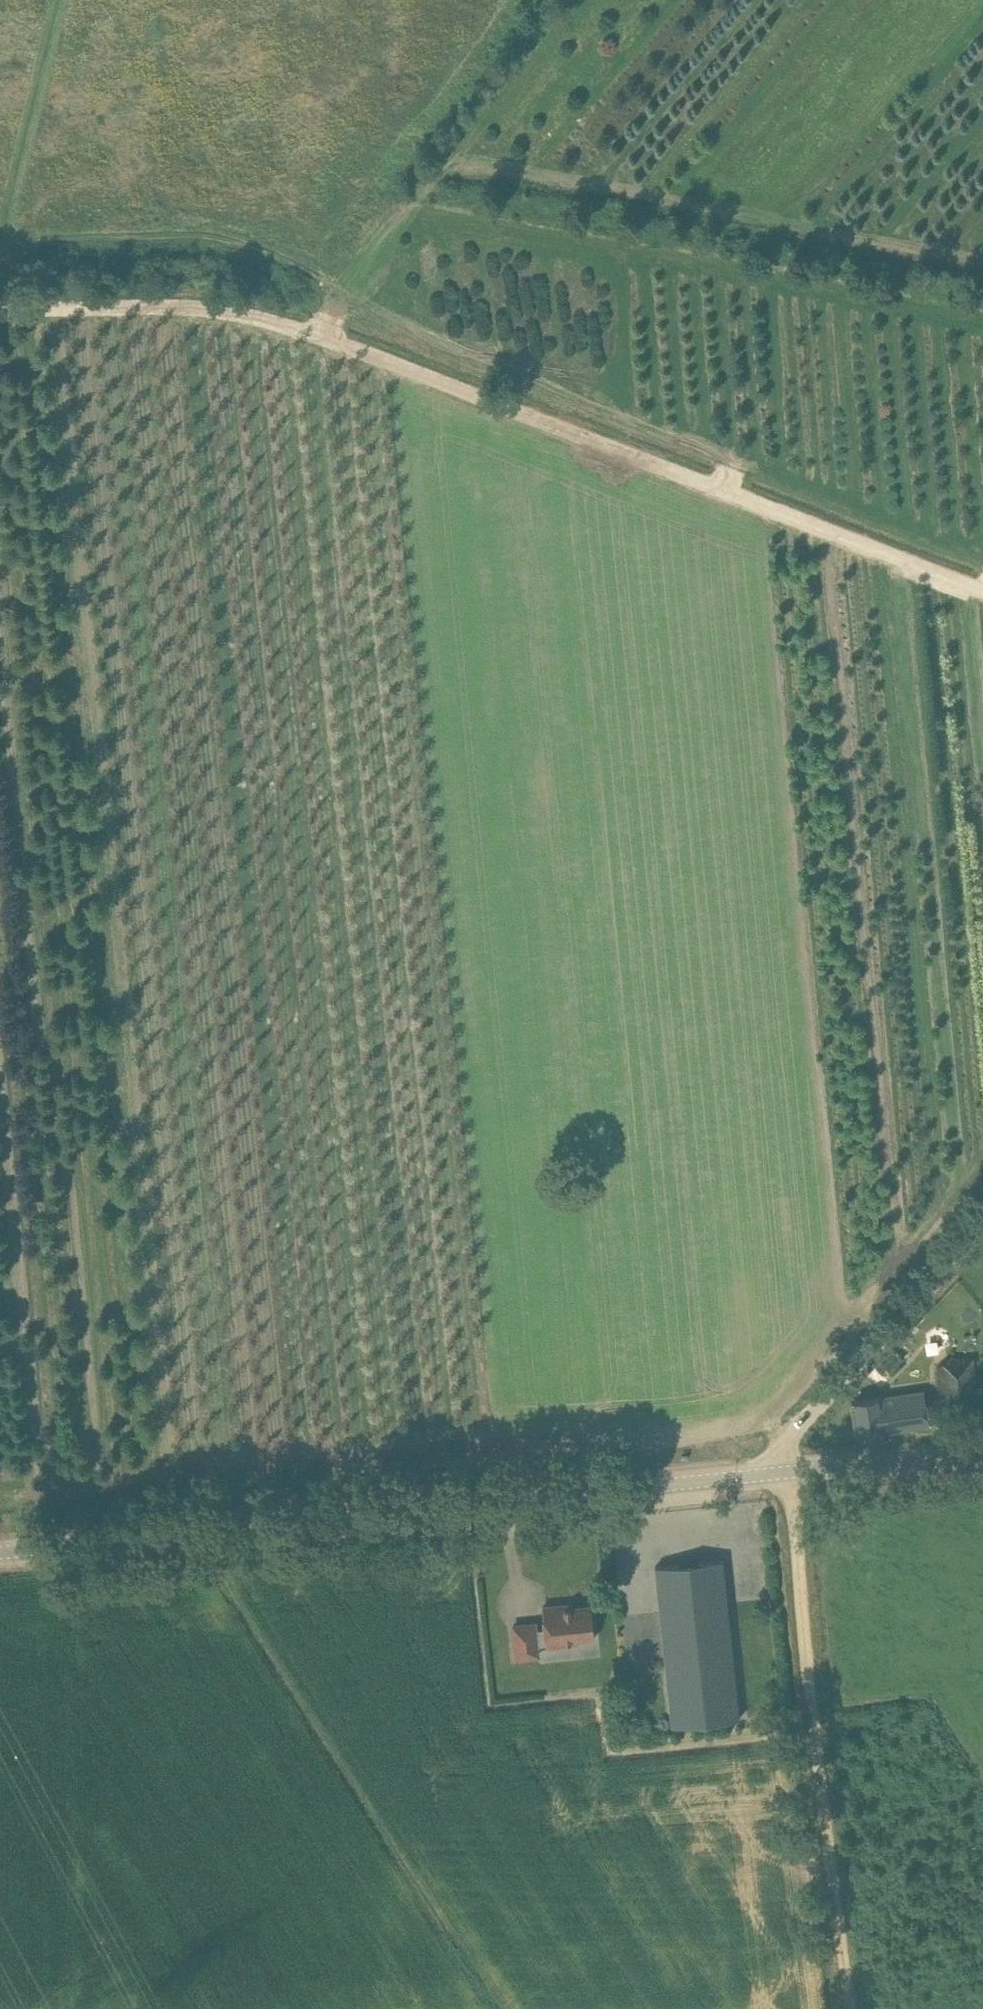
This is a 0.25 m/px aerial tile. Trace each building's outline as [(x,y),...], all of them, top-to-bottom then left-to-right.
[(952,1410),(977,1410),(974,1357),(952,1357),(937,1366),(939,1409),(952,1408),(952,1410)] [(857,1436),(887,1431),(930,1424),(924,1389),(852,1400),(857,1436)] [(741,1718),(723,1559),(656,1566),(673,1726),(741,1718)] [(592,1605),(574,1607),(563,1608),(563,1604),(543,1606),(546,1628),(536,1629),(536,1623),(514,1625),(517,1657),(539,1655),(538,1645),(547,1644),(548,1647),(579,1643),(578,1639),(595,1637),(592,1605)]
